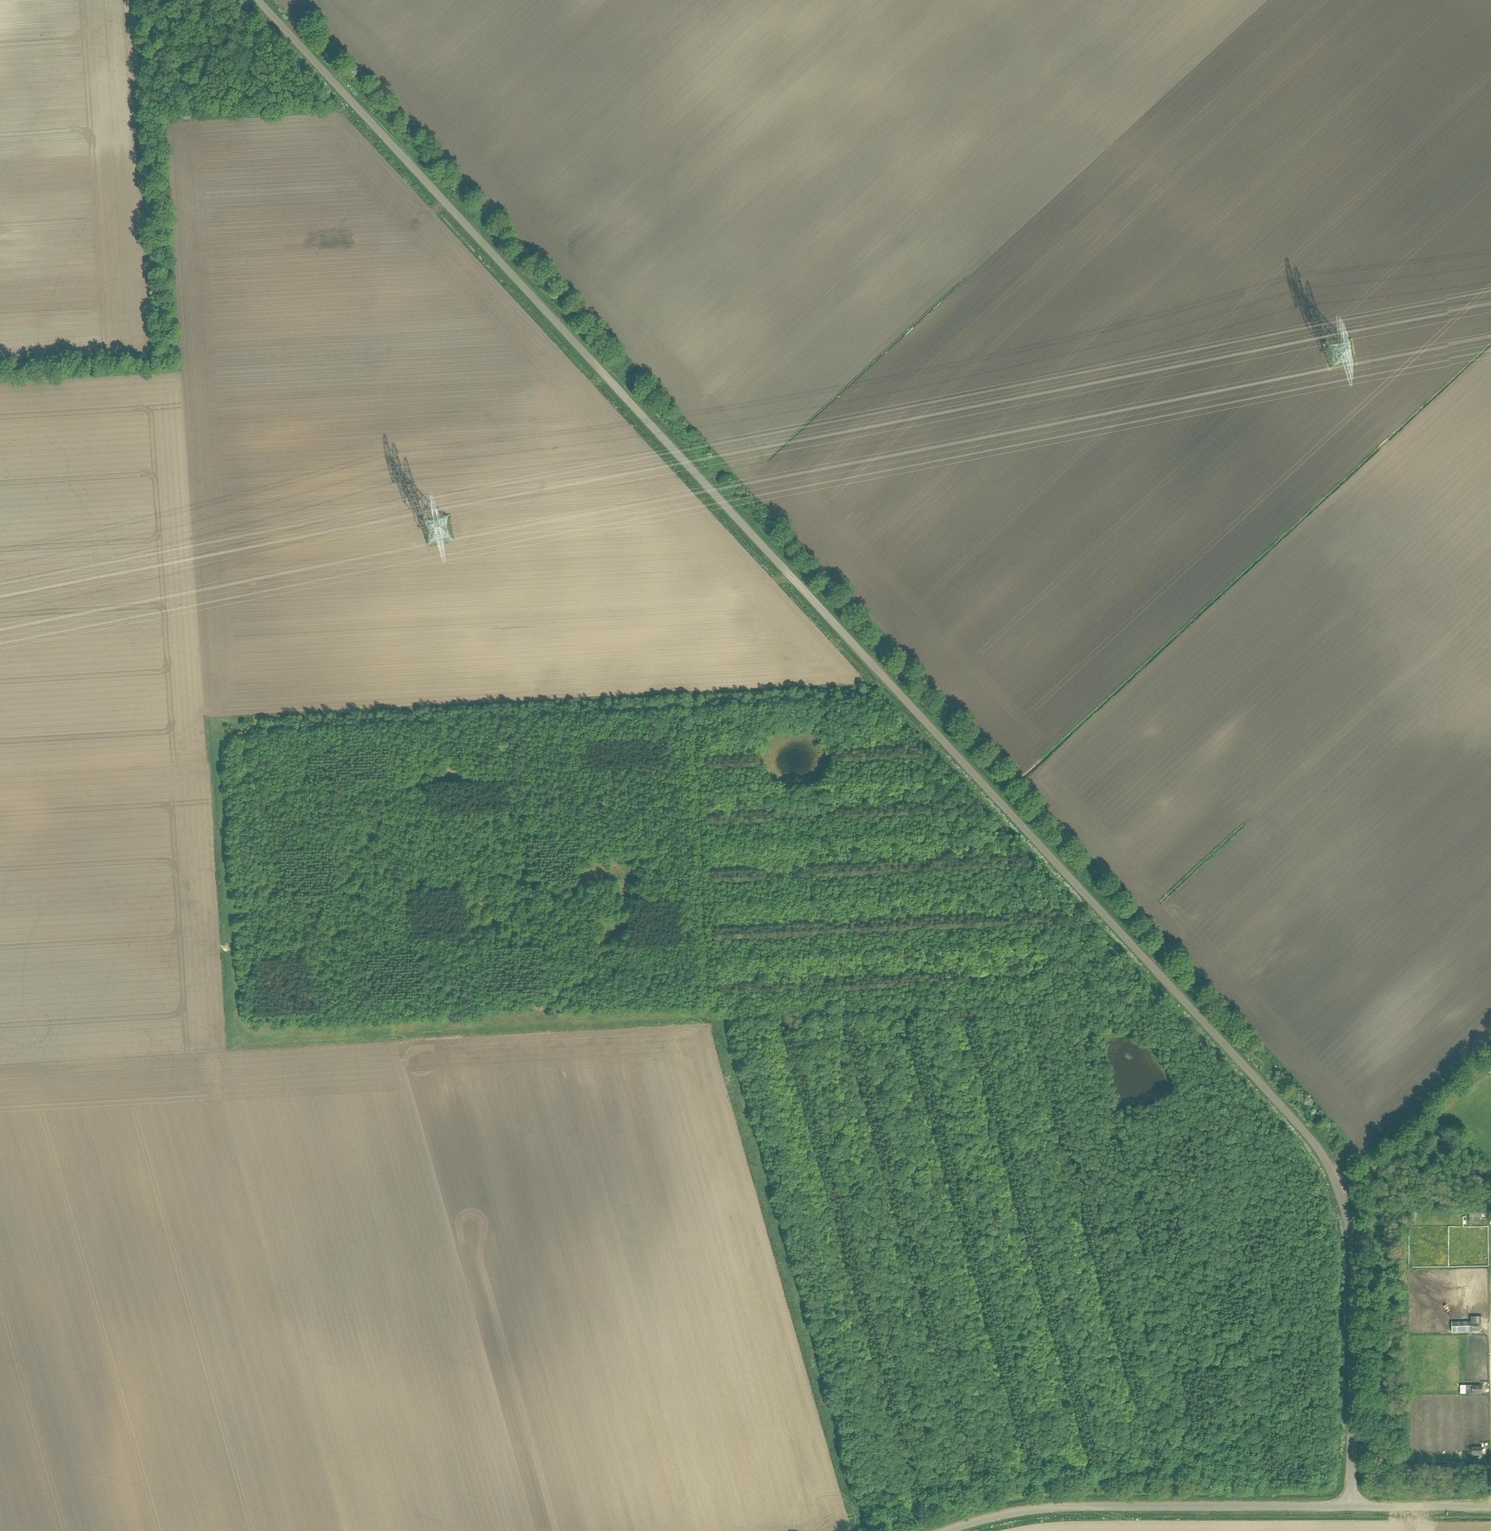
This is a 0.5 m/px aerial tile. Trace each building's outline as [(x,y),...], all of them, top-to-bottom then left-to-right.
[(1479,1213),(1469,1213),(1469,1222),(1479,1222),(1479,1213)] [(1469,1334),(1481,1334),(1481,1326),(1469,1326),(1469,1334)] [(1470,1396),(1481,1396),(1481,1388),(1470,1388),(1470,1396)] [(1470,1457),(1484,1457),(1483,1449),(1470,1449),(1470,1457)]
